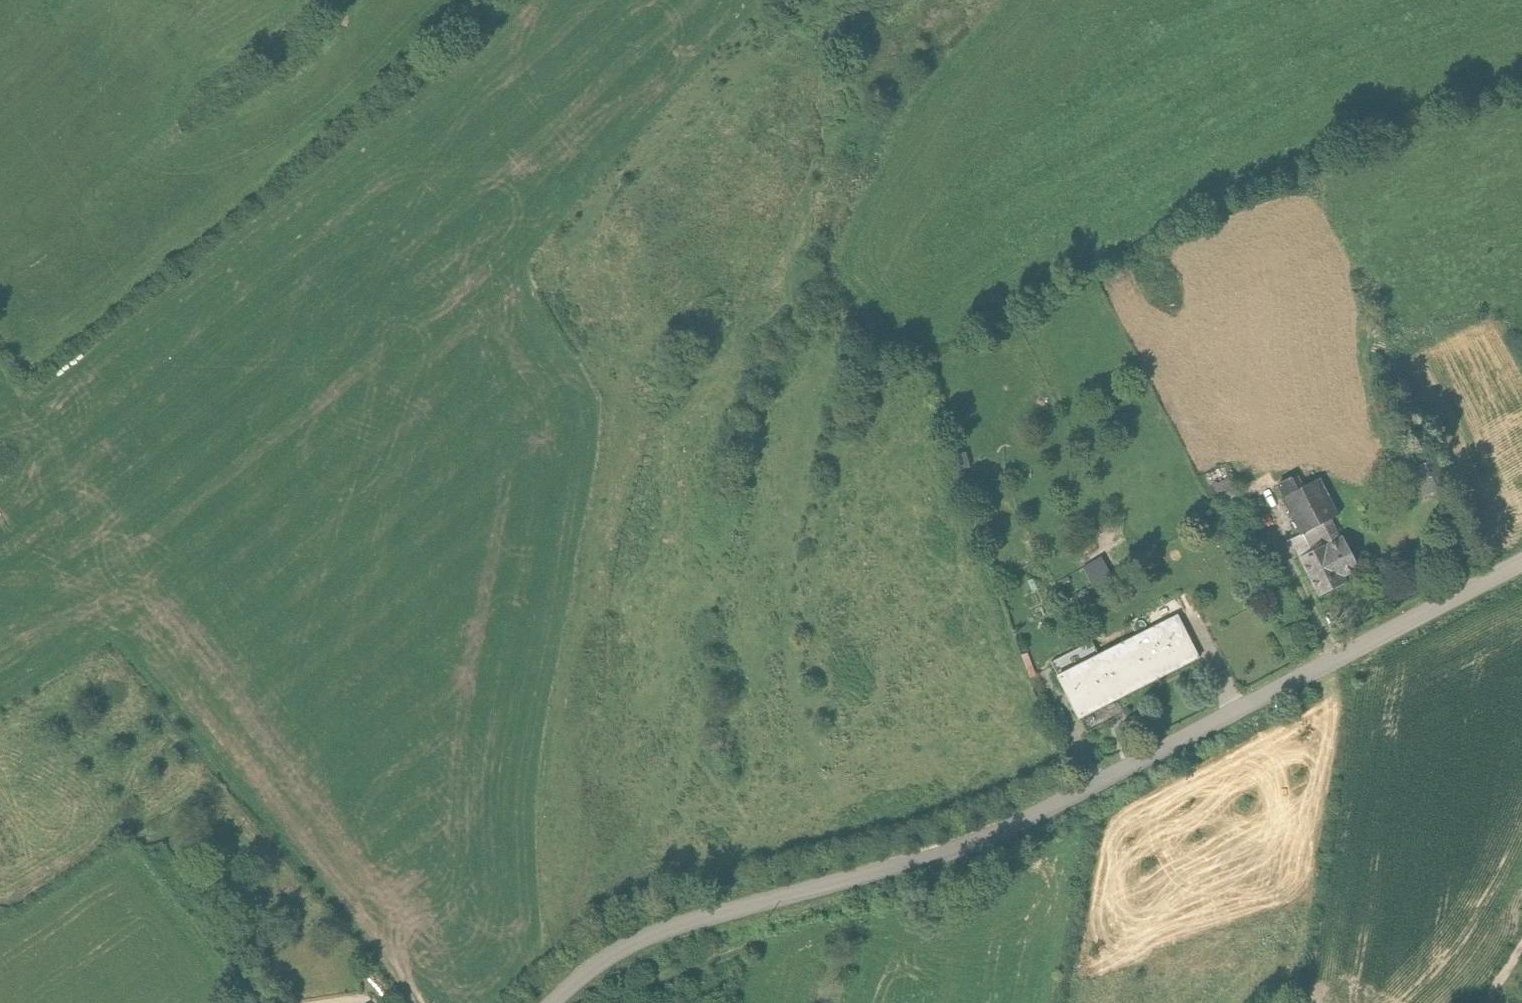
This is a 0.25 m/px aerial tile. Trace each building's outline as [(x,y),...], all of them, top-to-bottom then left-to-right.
[(1294,477),(1278,485),(1304,535),(1293,540),(1322,595),(1341,586),(1346,583),(1348,582),(1346,577),(1361,570),(1335,519),(1342,516),(1322,478),(1306,486),(1301,477),(1295,479),(1294,477)] [(1102,558),(1083,569),(1094,587),(1112,576),(1108,568),(1102,558)] [(1086,648),(1053,664),(1081,720),(1200,659),(1178,617),(1094,659),(1086,648)]
